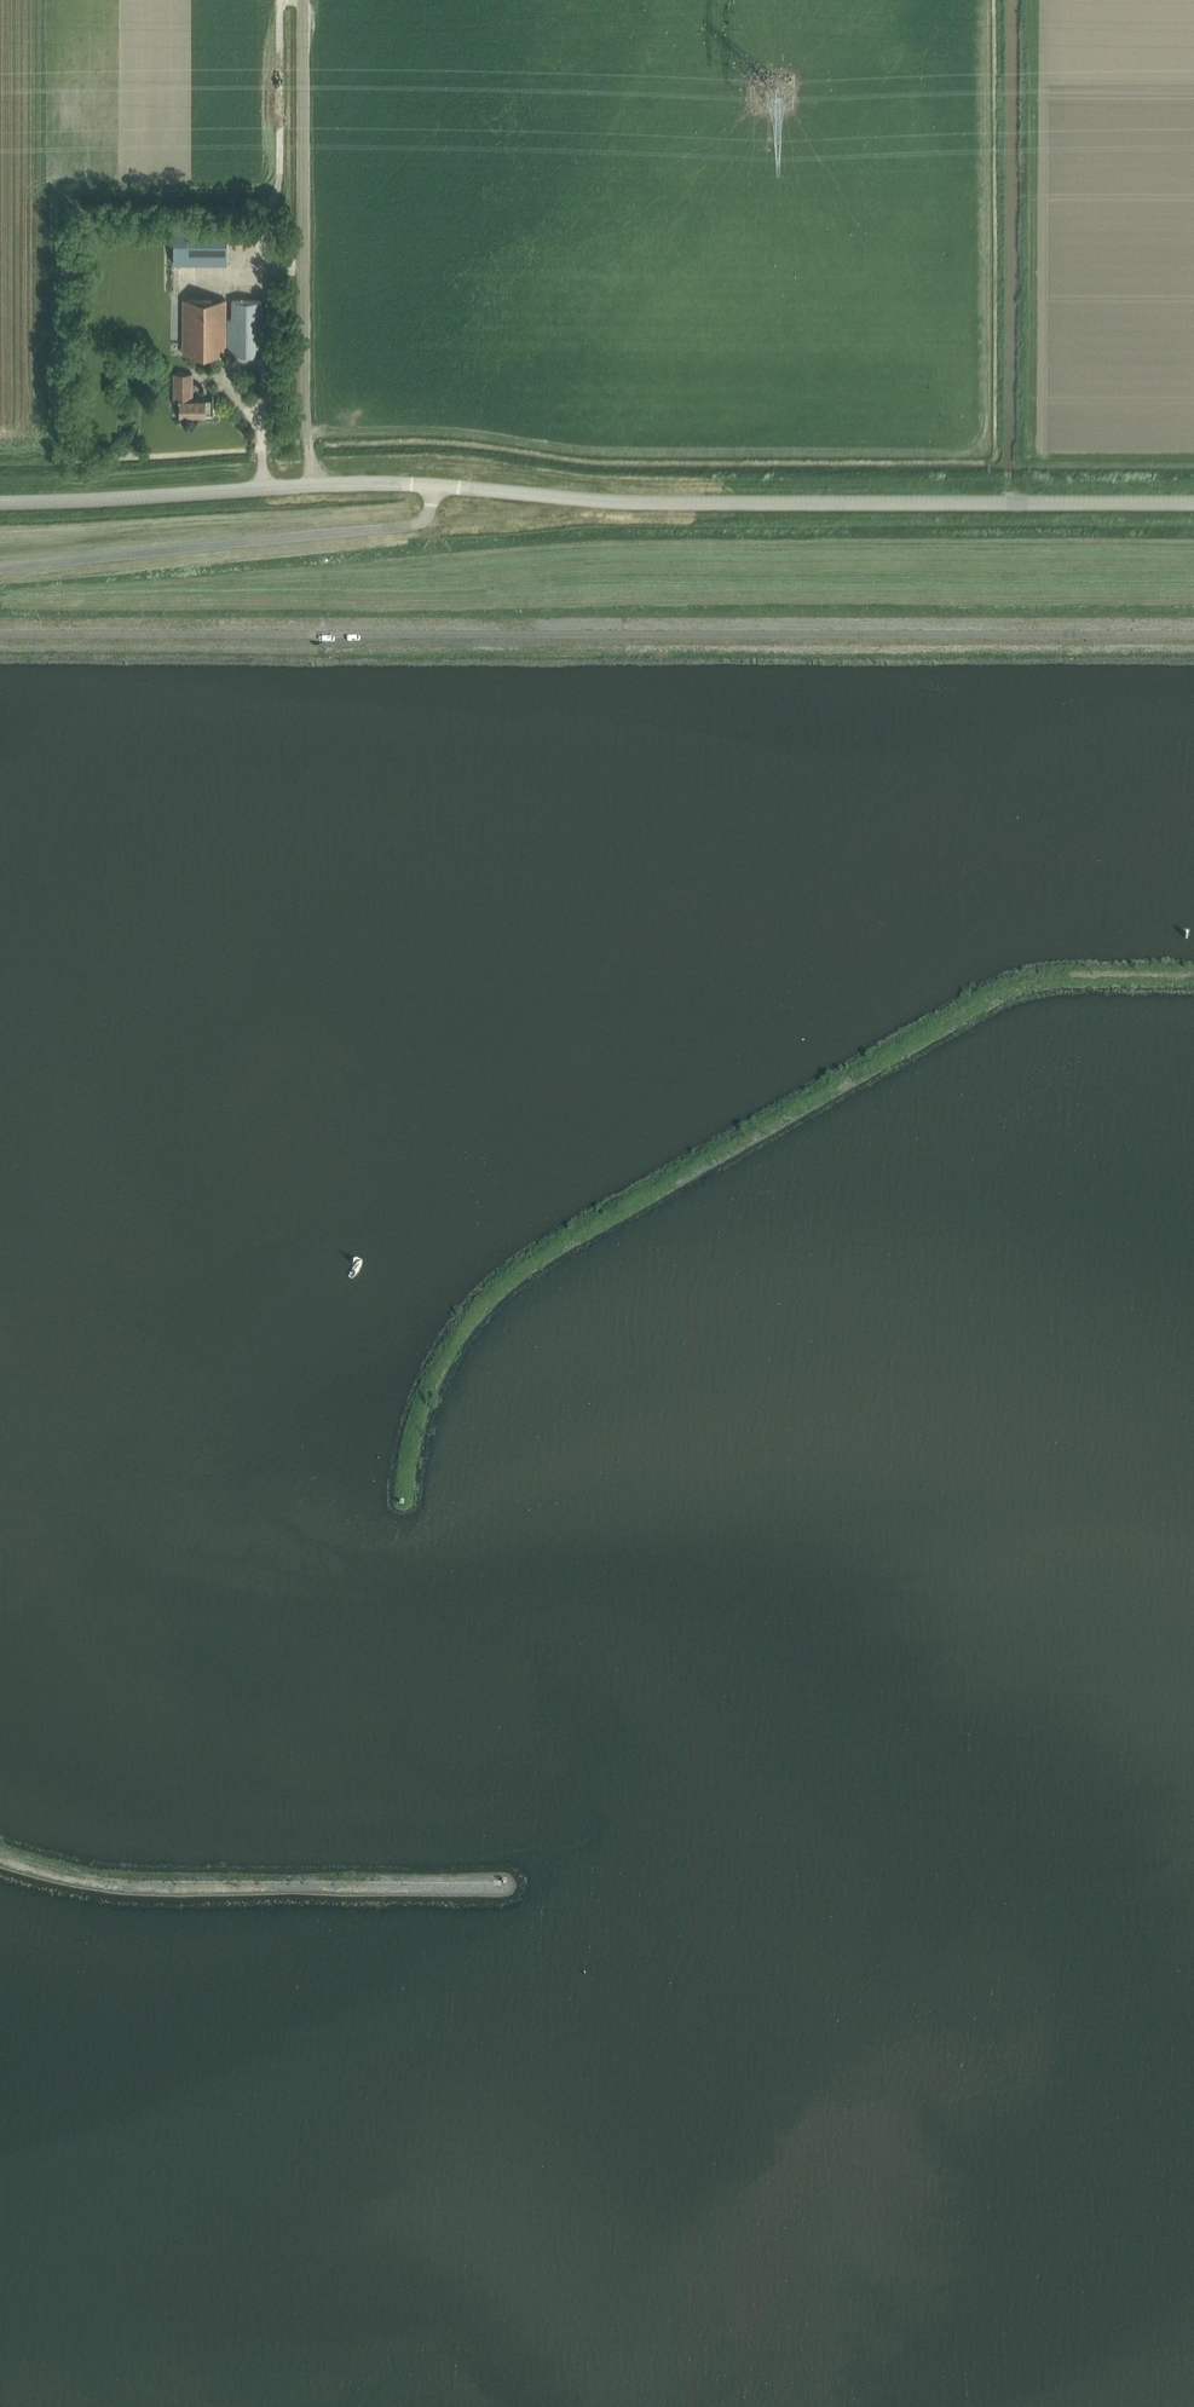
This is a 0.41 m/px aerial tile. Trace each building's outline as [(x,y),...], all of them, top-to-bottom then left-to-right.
[(227,264),(227,220),(174,220),(174,264),(227,264)] [(231,318),(226,319),(226,300),(183,300),(183,354),(231,354),(262,354),(262,300),(231,300),(231,318)] [(179,415),(213,414),(213,395),(212,395),(212,400),(192,400),(192,374),(173,374),(174,403),(179,403),(179,415)]
